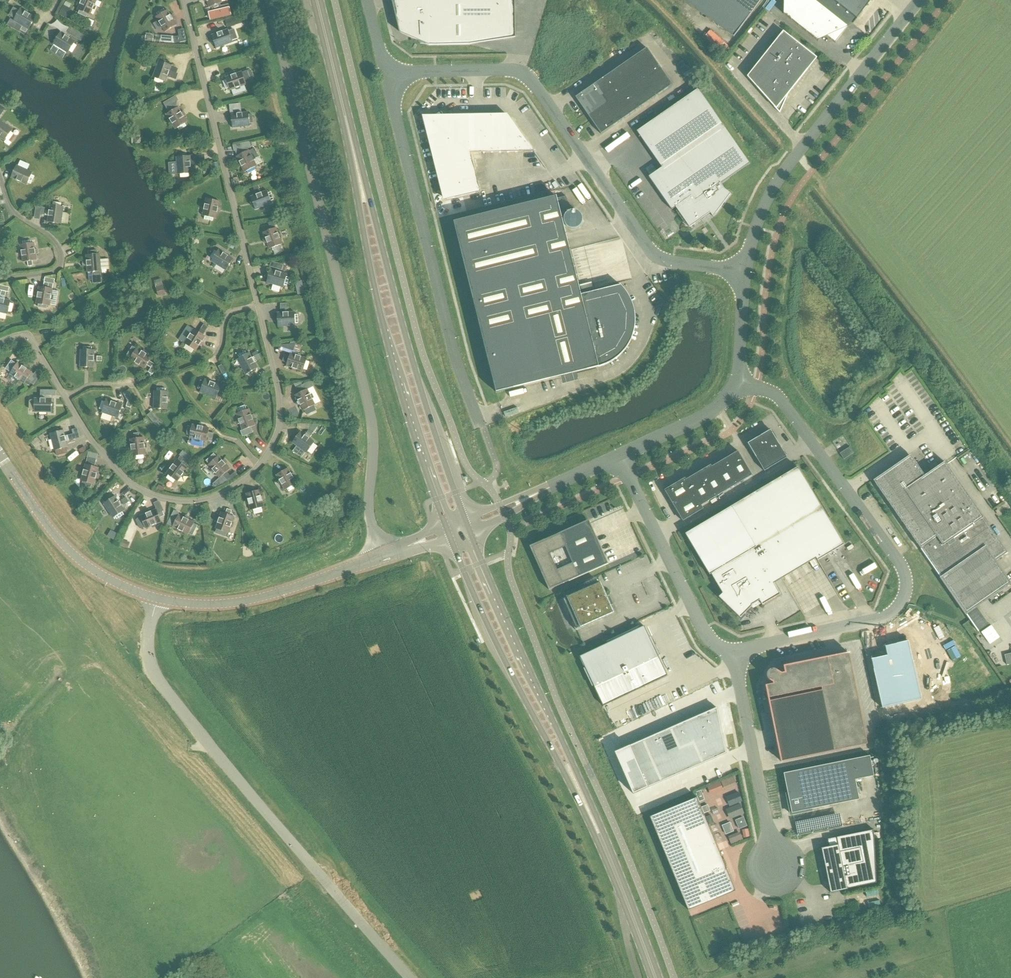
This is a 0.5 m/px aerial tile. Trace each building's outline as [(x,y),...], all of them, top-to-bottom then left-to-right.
[(97,0),(80,0),(78,3),(80,4),(78,10),(80,11),(79,14),(86,17),(88,14),(90,15),(97,0)] [(221,0),(204,0),(205,2),(207,1),(210,7),(212,6),(213,9),(221,6),(220,3),(222,3),(221,0)] [(403,34),(413,39),(429,45),(470,45),(516,38),(515,36),(515,0),(394,0),(403,34)] [(734,37),(761,0),(684,0),(734,37)] [(814,0),(785,0),(784,1),(784,13),(818,41),(819,40),(814,36),(819,30),(835,42),(848,27),(814,0)] [(855,17),(869,0),(834,0),(855,17)] [(66,18),(71,9),(64,5),(59,14),(66,18)] [(33,22),(35,18),(20,9),(19,11),(16,9),(12,17),(15,18),(13,21),(29,29),(31,25),(33,26),(35,23),(33,22)] [(157,13),(158,15),(156,17),(165,32),(177,25),(167,10),(166,11),(164,9),(157,13)] [(227,27),(241,23),(239,16),(225,21),(227,27)] [(74,37),(78,31),(71,27),(67,33),(74,37)] [(215,44),(216,48),(233,42),(232,40),(235,39),(232,31),(229,32),(228,29),(212,35),(213,40),(211,40),(213,44),(215,44)] [(817,58),(783,31),(747,76),(780,113),(789,94),(817,58)] [(56,40),(53,44),(68,53),(69,51),(72,53),(77,45),(74,44),(75,42),(60,32),(58,36),(56,35),(54,39),(56,40)] [(174,36),(161,35),(160,42),(175,43),(173,37),(174,37),(174,36)] [(660,66),(647,48),(638,54),(651,72),(660,66)] [(215,50),(208,53),(210,60),(211,62),(218,60),(215,50)] [(642,78),(651,72),(638,54),(630,60),(642,78)] [(163,62),(159,61),(153,77),(155,78),(154,81),(162,84),(163,81),(166,82),(172,65),(167,64),(168,62),(164,60),(163,62)] [(621,66),(634,84),(642,78),(630,60),(621,66)] [(626,90),(634,84),(621,66),(613,72),(626,90)] [(672,84),(660,66),(651,72),(663,90),(672,84)] [(230,90),(246,85),(242,72),(236,74),(235,72),(231,73),(232,75),(225,78),(226,80),(223,81),(226,89),(229,88),(230,90)] [(617,96),(626,90),(613,72),(605,77),(617,96)] [(655,96),(663,90),(651,72),(642,78),(655,96)] [(609,101),(617,96),(605,77),(596,83),(609,101)] [(646,102),(655,96),(642,78),(634,84),(646,102)] [(589,115),(609,101),(596,83),(576,97),(589,115)] [(638,108),(646,102),(634,84),(626,90),(638,108)] [(699,89),(637,131),(662,168),(649,177),(672,210),(676,207),(690,227),(711,213),(713,216),(731,194),(725,190),(721,183),(750,163),(699,89)] [(630,114),(638,108),(626,90),(617,96),(630,114)] [(621,119),(630,114),(617,96),(609,101),(621,119)] [(601,133),(621,119),(609,101),(589,115),(601,133)] [(178,107),(166,114),(176,129),(178,128),(179,131),(187,126),(185,123),(187,122),(184,117),(186,115),(183,112),(181,113),(178,107)] [(232,123),(233,128),(250,126),(250,123),(253,123),(252,114),(249,115),(248,112),(231,114),(232,119),(229,119),(230,124),(232,123)] [(429,121),(448,199),(480,191),(471,153),(534,152),(511,119),(429,121)] [(5,141),(6,139),(8,141),(14,134),(11,132),(13,130),(0,121),(0,137),(5,141)] [(257,166),(249,150),(237,156),(240,162),(238,163),(240,167),(242,166),(245,172),(247,171),(248,174),(256,170),(254,167),(257,166)] [(181,156),(177,157),(178,174),(180,174),(181,177),(189,177),(189,174),(191,173),(191,166),(191,161),(190,156),(186,156),(186,154),(181,154),(181,156)] [(13,173),(11,178),(27,185),(28,183),(31,184),(34,176),(32,175),(33,172),(16,165),(15,169),(13,169),(11,173),(13,173)] [(630,177),(637,170),(634,167),(627,173),(630,177)] [(239,178),(232,179),(235,189),(247,186),(245,181),(240,182),(239,178)] [(582,200),(587,198),(581,186),(576,189),(582,200)] [(254,205),(255,210),(272,203),(271,201),(274,200),(271,192),(268,193),(267,191),(251,197),(252,201),(250,202),(252,206),(254,205)] [(548,198),(453,222),(496,392),(560,376),(561,376),(572,373),(575,372),(599,367),(600,366),(602,366),(603,365),(604,365),(612,361),(618,356),(624,351),(629,344),(631,339),(633,337),(635,329),(636,321),(636,320),(636,313),(634,305),(632,299),(631,297),(627,290),(621,284),(621,285),(581,295),(572,259),(560,211),(570,209),(566,196),(557,199),(556,196),(548,198)] [(220,201),(206,199),(203,216),(205,216),(204,219),(213,221),(213,218),(216,219),(217,212),(219,213),(220,208),(218,208),(220,201)] [(57,223),(61,224),(64,207),(61,206),(62,203),(53,202),(53,205),(50,205),(48,222),(52,223),(52,225),(56,226),(57,223)] [(282,244),(276,228),(263,232),(266,239),(264,239),(265,243),(267,243),(270,249),(272,248),(273,251),(281,248),(280,245),(282,244)] [(20,245),(23,262),(37,260),(36,254),(38,253),(37,249),(35,249),(34,243),(31,243),(31,240),(22,241),(23,244),(20,245)] [(234,248),(237,243),(231,240),(228,245),(234,248)] [(231,263),(233,259),(218,250),(217,252),(214,250),(210,258),(213,259),(211,261),(226,271),(229,267),(230,268),(233,264),(231,263)] [(97,272),(101,271),(100,254),(97,254),(97,251),(88,252),(89,255),(86,255),(88,272),(92,272),(92,274),(97,274),(97,272)] [(268,278),(267,282),(283,288),(284,285),(287,286),(290,278),(287,277),(288,275),(271,269),(269,274),(267,273),(266,277),(268,278)] [(163,286),(156,288),(158,296),(165,294),(163,286)] [(50,306),(53,289),(39,287),(38,293),(36,293),(35,297),(38,297),(36,304),(39,304),(38,307),(47,309),(47,306),(50,306)] [(8,314),(9,312),(12,312),(13,304),(10,303),(11,301),(0,298),(0,312),(8,314)] [(283,328),(284,333),(301,326),(300,324),(303,323),(300,315),(297,316),(296,314),(279,320),(281,324),(279,325),(281,329),(283,328)] [(188,325),(179,340),(185,343),(184,344),(187,345),(185,348),(192,352),(194,350),(196,351),(199,346),(201,347),(204,343),(202,342),(205,336),(199,332),(194,329),(188,325)] [(160,336),(164,340),(169,335),(165,331),(160,336)] [(281,348),(293,352),(296,344),(281,345),(280,348),(281,348)] [(85,350),(81,350),(80,367),(83,367),(83,370),(91,371),(91,368),(94,368),(94,350),(90,350),(90,348),(86,348),(85,350)] [(145,369),(152,357),(137,348),(136,350),(133,348),(128,356),(131,357),(130,359),(135,363),(134,365),(138,367),(139,365),(145,369)] [(240,358),(237,359),(246,375),(250,372),(251,374),(255,372),(254,370),(258,368),(255,362),(252,358),(249,353),(247,354),(245,351),(238,355),(240,358)] [(307,359),(290,353),(286,366),(293,368),(292,370),(296,372),(297,370),(303,372),(304,369),(307,370),(309,362),(307,361),(307,359)] [(10,374),(24,384),(32,373),(27,369),(28,367),(24,365),(23,366),(18,363),(16,365),(14,363),(9,370),(11,372),(10,374)] [(32,373),(27,380),(31,383),(33,385),(36,381),(31,378),(34,374),(32,373)] [(220,390),(221,386),(205,379),(204,382),(201,381),(198,389),(201,390),(200,392),(216,399),(218,394),(220,395),(222,391),(220,390)] [(296,388),(299,393),(295,395),(298,401),(296,402),(298,406),(300,405),(303,411),(305,410),(307,413),(314,409),(313,406),(315,405),(307,389),(305,391),(302,385),(296,388)] [(311,387),(317,403),(323,401),(317,385),(311,387)] [(163,409),(167,409),(168,392),(166,392),(166,388),(157,388),(157,391),(154,391),(154,409),(158,409),(158,411),(163,411),(163,409)] [(470,411),(476,409),(470,395),(465,397),(470,411)] [(52,403),(52,399),(34,398),(34,401),(31,401),(31,409),(34,409),(34,412),(52,412),(52,408),(54,408),(54,403),(52,403)] [(121,409),(123,405),(106,399),(105,402),(102,401),(99,409),(102,410),(102,412),(118,418),(120,414),(122,414),(123,410),(121,409)] [(244,430),(247,428),(249,433),(253,431),(252,427),(257,425),(250,409),(248,409),(247,407),(239,410),(240,412),(238,413),(240,420),(238,420),(240,424),(242,424),(244,430)] [(473,417),(478,431),(482,429),(477,415),(473,417)] [(207,441),(208,437),(213,439),(214,433),(209,432),(209,428),(203,427),(203,425),(199,424),(199,426),(192,425),(192,427),(189,426),(187,435),(190,435),(189,438),(207,441)] [(55,432),(50,433),(55,450),(57,450),(58,453),(66,451),(65,448),(68,447),(63,430),(59,431),(58,429),(54,430),(55,432)] [(787,458),(771,430),(748,443),(764,471),(787,458)] [(295,439),(292,443),(307,453),(308,451),(311,453),(316,446),(313,444),(314,442),(309,438),(305,435),(300,432),(297,435),(296,434),(293,438),(295,439)] [(144,437),(140,438),(135,438),(130,439),(131,445),(129,446),(129,450),(132,450),(132,456),(135,456),(135,459),(144,458),(143,455),(146,455),(144,437)] [(850,447),(840,453),(844,459),(854,453),(850,447)] [(184,458),(181,462),(178,460),(177,460),(173,465),(171,464),(169,467),(170,468),(166,474),(168,475),(166,478),(173,483),(175,480),(177,482),(188,468),(185,465),(192,456),(184,450),(180,455),(181,456),(184,458)] [(732,455),(724,459),(739,483),(752,475),(738,451),(732,455)] [(227,472),(230,469),(218,456),(216,458),(214,455),(208,461),(210,463),(208,465),(220,478),(223,475),(225,477),(228,474),(227,472)] [(988,625),(976,607),(1010,583),(995,561),(1008,553),(945,462),(925,476),(911,455),(873,481),(978,632),(988,625)] [(718,463),(712,467),(726,491),(739,483),(724,459),(718,463)] [(99,468),(86,464),(81,481),(83,482),(82,485),(91,487),(92,484),(94,485),(96,478),(98,479),(99,475),(97,474),(99,468)] [(705,468),(698,472),(713,498),(726,491),(712,467),(711,465),(705,468)] [(844,545),(798,467),(685,534),(710,575),(711,574),(723,593),(719,597),(741,618),(753,605),(760,601),(762,605),(781,594),(774,583),(816,558),(818,561),(844,545)] [(288,468),(276,475),(285,490),(287,489),(289,492),(296,487),(295,485),(297,483),(294,478),(295,477),(293,473),(291,474),(288,468)] [(691,476),(686,480),(694,494),(701,506),(701,505),(713,498),(698,472),(691,476)] [(674,506),(694,494),(686,480),(685,478),(669,488),(669,487),(664,490),(668,497),(668,496),(674,506)] [(259,490),(246,493),(251,510),(253,510),(254,513),(262,511),(262,508),(264,507),(262,501),(264,500),(263,496),(261,496),(259,490)] [(701,506),(694,494),(674,506),(679,515),(683,521),(689,517),(704,509),(701,505),(701,506)] [(107,501),(103,503),(113,518),(115,517),(117,519),(124,515),(122,512),(124,511),(115,496),(111,498),(110,497),(106,499),(107,501)] [(588,511),(598,536),(632,522),(628,513),(617,517),(610,501),(588,511)] [(146,528),(162,522),(156,509),(150,512),(149,510),(145,511),(146,513),(140,516),(141,518),(138,519),(142,527),(145,526),(146,528)] [(228,533),(234,517),(221,512),(219,518),(217,518),(216,522),(218,522),(216,529),(218,529),(217,532),(225,535),(226,532),(228,533)] [(178,515),(172,527),(188,535),(189,532),(192,534),(196,526),(193,525),(194,522),(188,520),(189,518),(185,516),(184,518),(178,515)] [(589,520),(530,546),(549,590),(608,564),(589,520)] [(128,541),(123,539),(122,539),(120,545),(128,548),(130,542),(128,541)] [(860,581),(875,590),(878,584),(863,576),(860,581)] [(613,612),(600,583),(563,599),(577,629),(613,612)] [(818,615),(821,622),(826,620),(820,603),(812,606),(810,602),(805,604),(811,618),(818,615)] [(991,625),(981,632),(990,644),(1000,637),(991,625)] [(644,639),(613,654),(607,643),(580,656),(595,688),(659,658),(644,626),(639,628),(644,639)] [(908,640),(879,646),(881,656),(871,659),(882,708),(922,699),(908,640)] [(770,672),(771,680),(774,682),(774,684),(767,686),(782,761),(868,744),(850,653),(785,667),(786,673),(782,674),(778,671),(770,672)] [(726,753),(716,708),(614,753),(633,794),(726,753)] [(870,756),(784,773),(787,791),(788,793),(787,793),(791,814),(812,810),(812,809),(859,799),(856,780),(874,776),(874,773),(870,756)] [(725,780),(726,788),(739,787),(738,778),(725,780)] [(723,780),(710,785),(712,792),(725,786),(723,780)] [(697,799),(650,818),(688,912),(735,892),(697,799)] [(706,809),(710,822),(715,820),(710,807),(706,809)] [(730,831),(734,840),(744,836),(740,827),(730,831)] [(876,884),(874,830),(842,836),(843,844),(821,848),(830,893),(876,884)]
